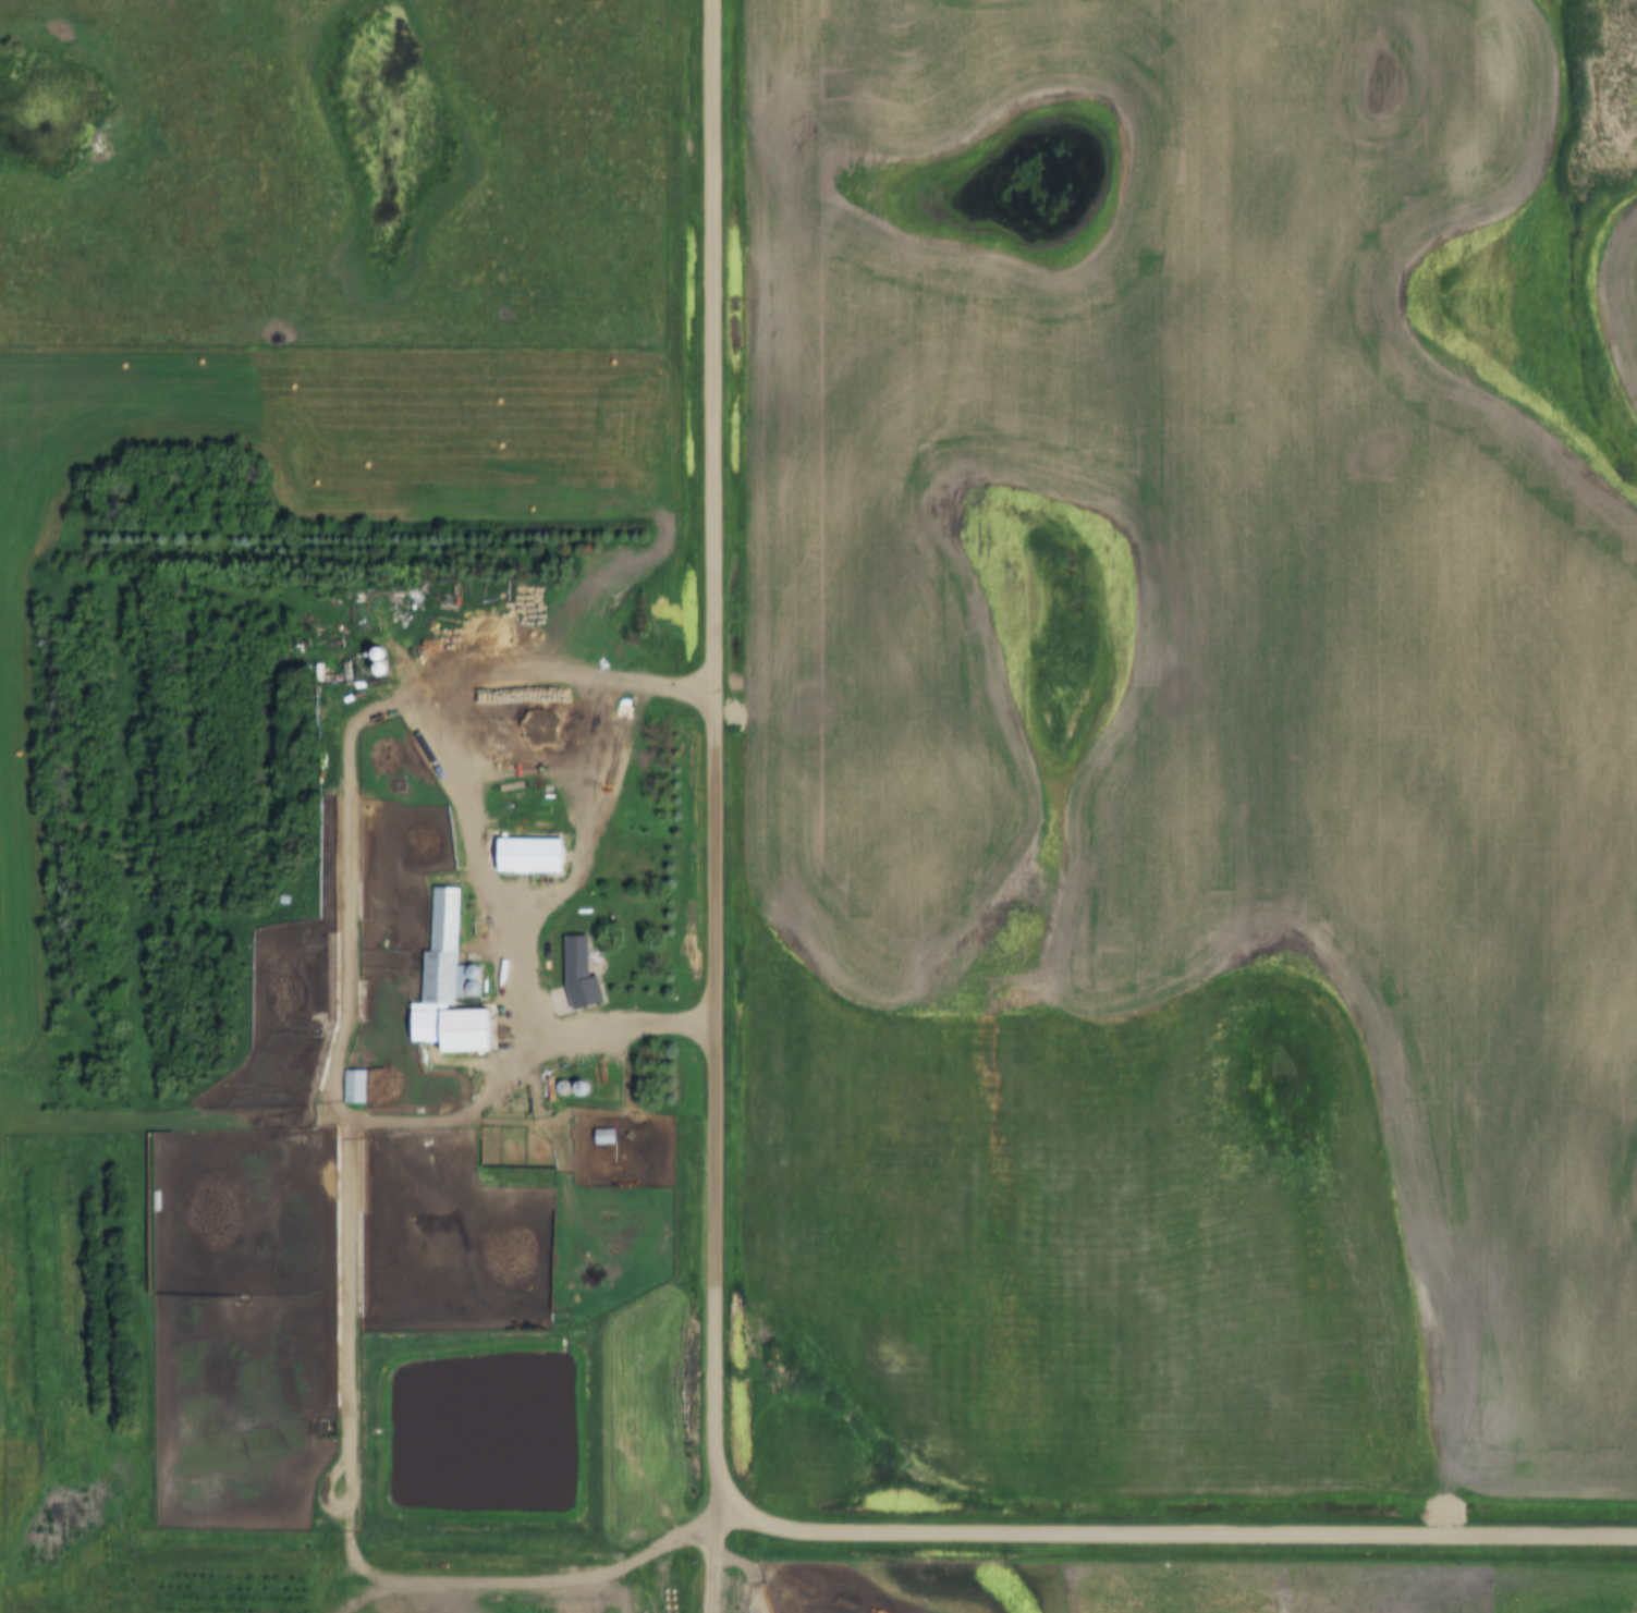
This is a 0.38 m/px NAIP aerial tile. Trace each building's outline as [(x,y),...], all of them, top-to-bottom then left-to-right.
[(497,839),(497,873),(565,873),(565,839),(497,839)] [(494,1052),(495,1009),(460,1008),(461,967),(457,967),(458,888),(430,888),(430,953),(422,953),(422,1004),(411,1004),(410,1043),(444,1043),(444,1051),(494,1052)] [(590,984),(590,935),(566,935),(566,984),(590,984)] [(343,1104),(365,1104),(365,1070),(343,1070),(343,1104)] [(594,1130),(594,1144),(614,1144),(614,1130),(594,1130)]
